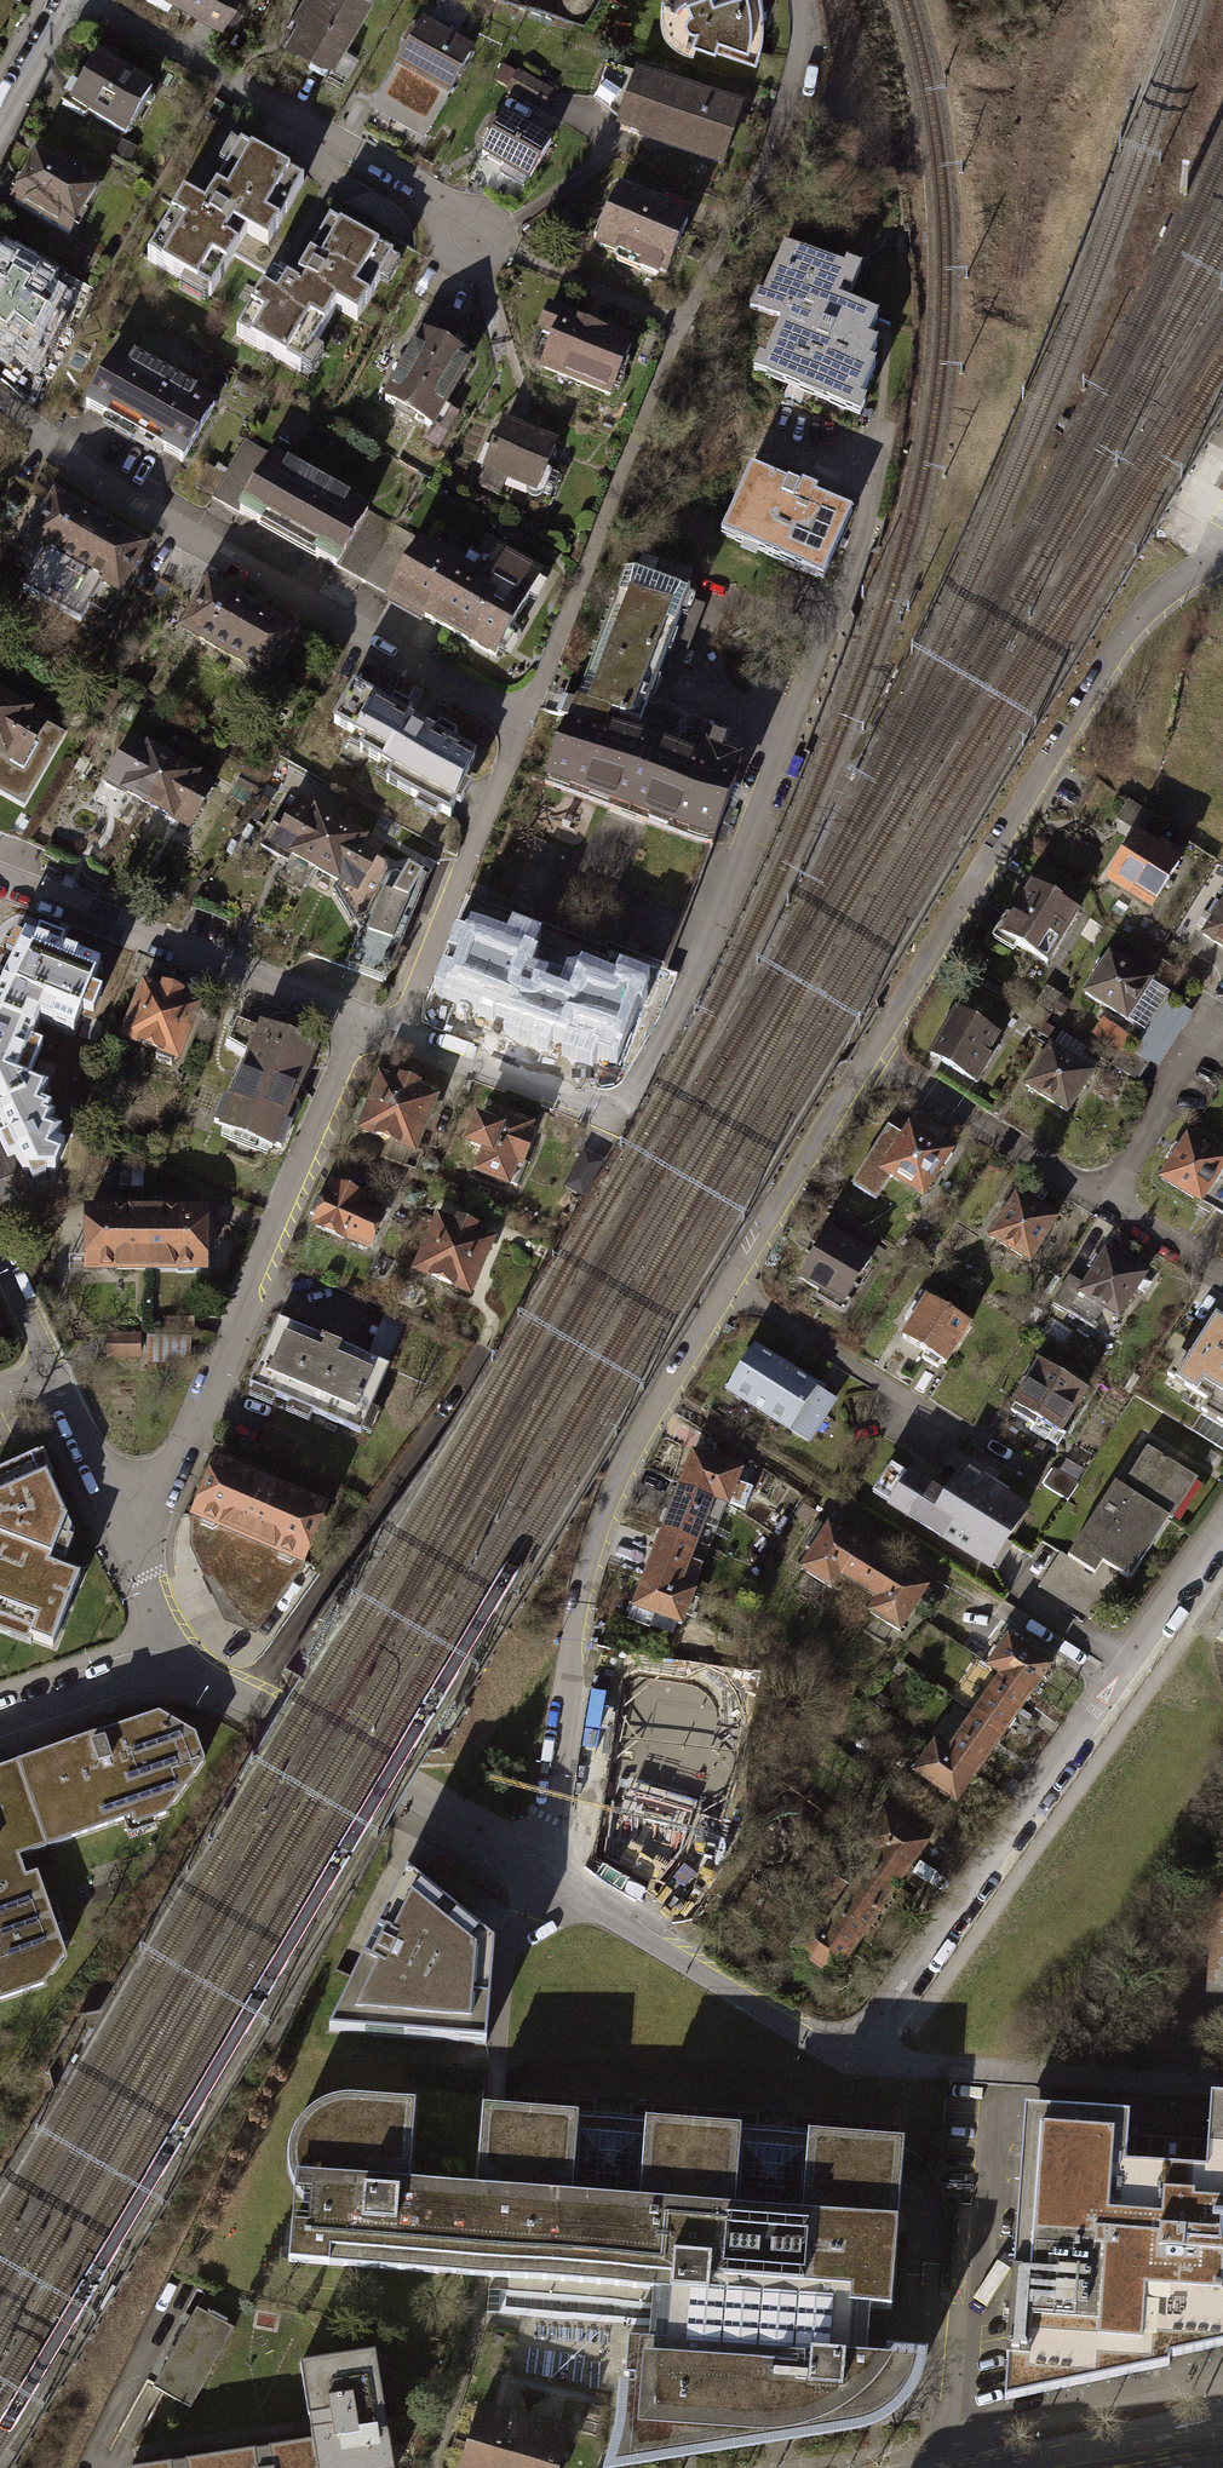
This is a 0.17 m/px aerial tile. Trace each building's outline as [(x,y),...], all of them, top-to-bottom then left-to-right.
[(12,0),(0,0),(0,20),(12,0)] [(225,21),(237,0),(188,0),(225,21)] [(291,36),(338,63),(374,0),(300,0),(294,10),(299,13),(303,15),(291,36)] [(664,8),(669,23),(680,36),(697,42),(700,31),(759,50),(765,26),(766,6),(765,0),(666,0),(664,8)] [(413,41),(399,67),(416,76),(408,90),(413,99),(421,104),(429,107),(439,107),(470,52),(422,25),(413,41)] [(120,65),(102,55),(74,104),(128,134),(156,85),(120,65)] [(603,108),(620,113),(632,77),(601,67),(590,97),(606,101),(603,108)] [(546,91),(515,74),(506,90),(537,107),(546,91)] [(620,113),(616,124),(637,131),(636,135),(717,162),(735,112),(686,95),(632,77),(620,113)] [(497,125),(481,154),(512,171),(515,166),(531,175),(550,142),(503,115),(497,125)] [(307,179),(243,144),(213,200),(208,207),(186,195),(152,258),(214,292),(249,230),(272,243),(307,179)] [(54,167),(38,158),(14,203),(75,235),(76,236),(100,191),(85,183),(89,176),(81,172),(58,160),(54,167)] [(605,214),(592,244),(660,273),(682,221),(615,192),(605,214)] [(386,253),(329,220),(298,273),(292,283),(272,272),(236,333),(294,367),(307,344),(313,347),(336,307),(355,318),(378,279),(373,276),(386,253)] [(782,309),(757,364),(853,407),(871,367),(863,364),(871,345),(862,341),(872,319),(832,301),(838,286),(844,272),(780,243),(755,298),(782,309)] [(10,277),(0,271),(0,338),(22,351),(55,294),(14,270),(10,277)] [(418,331),(421,333),(443,345),(458,319),(433,305),(418,331)] [(551,334),(537,367),(605,395),(626,344),(593,330),(543,310),(536,328),(551,334)] [(467,358),(443,345),(421,333),(405,362),(384,401),(430,426),(467,358)] [(118,349),(87,405),(108,417),(110,412),(137,428),(165,444),(161,450),(180,460),(213,403),(118,349)] [(500,424),(482,470),(529,488),(537,466),(544,469),(554,445),(520,431),(500,424)] [(213,499),(238,512),(269,456),(244,442),(213,499)] [(269,456),(238,512),(259,524),(263,518),(288,531),(319,548),(314,557),(335,568),(367,509),(269,456)] [(745,466),(719,525),(819,569),(846,510),(802,491),(745,466)] [(55,496),(28,542),(116,592),(142,546),(106,526),(107,523),(100,519),(94,515),(92,518),(55,496)] [(335,568),(362,583),(394,524),(367,509),(335,568)] [(420,538),(394,524),(362,583),(387,597),(417,544),(420,538)] [(417,544),(387,597),(439,626),(490,655),(535,576),(492,552),(477,578),(417,544)] [(634,725),(644,700),(685,592),(679,589),(687,567),(651,552),(642,576),(620,568),(607,603),(615,606),(579,704),(605,714),(634,725)] [(208,585),(182,630),(269,681),(296,634),(260,613),(261,611),(252,606),(247,602),(244,606),(208,585)] [(353,688),(335,722),(374,742),(367,755),(404,775),(396,788),(417,799),(413,807),(435,819),(440,810),(450,815),(455,805),(460,807),(470,788),(462,784),(473,754),(451,743),(456,734),(440,725),(436,733),(424,727),(407,718),(411,709),(394,700),(389,707),(353,688)] [(2,755),(33,772),(57,731),(0,699),(0,753),(2,755)] [(714,726),(644,700),(634,725),(605,714),(599,729),(696,766),(702,749),(705,750),(709,740),(714,726)] [(721,744),(709,740),(705,750),(702,749),(696,766),(599,729),(605,714),(579,704),(570,701),(568,708),(540,783),(708,843),(721,803),(737,762),(717,755),(721,744)] [(127,738),(103,780),(123,792),(166,816),(184,826),(209,784),(127,738)] [(355,931),(378,884),(382,871),(379,862),(370,857),(376,847),(294,801),(289,810),(280,805),(256,845),(274,857),(279,850),(290,855),(335,881),(329,889),(355,931)] [(1143,849),(1130,840),(1105,877),(1145,905),(1175,862),(1161,852),(1162,851),(1148,842),(1143,849)] [(394,893),(378,884),(355,931),(344,959),(384,974),(412,903),(394,893)] [(1073,912),(1028,885),(998,935),(1042,962),(1073,912)] [(1198,934),(1222,950),(1222,895),(1198,934)] [(479,927),(448,1013),(609,1071),(641,985),(479,927)] [(0,988),(0,1016),(35,1030),(40,1018),(73,1031),(82,1009),(93,1014),(102,992),(91,987),(100,964),(61,949),(65,940),(40,931),(36,939),(25,935),(11,965),(0,988)] [(1127,957),(1110,946),(1080,992),(1139,1030),(1164,990),(1123,964),(1127,957)] [(140,989),(121,1039),(171,1058),(190,1008),(162,997),(140,989)] [(1171,993),(1135,1050),(1161,1067),(1198,1010),(1171,993)] [(991,1037),(952,1012),(926,1054),(970,1082),(980,1066),(975,1063),(991,1037)] [(0,1016),(0,1118),(8,1135),(0,1138),(0,1141),(8,1158),(16,1154),(23,1169),(55,1170),(65,1145),(57,1142),(61,1131),(51,1127),(55,1116),(50,1114),(52,1108),(41,1104),(48,1087),(29,1079),(42,1045),(31,1041),(35,1030),(0,1016)] [(220,1046),(243,1060),(257,1027),(232,1018),(220,1046)] [(216,1127),(216,1128),(268,1149),(299,1071),(310,1045),(258,1024),(257,1027),(243,1060),(227,1101),(219,1098),(209,1124),(216,1127)] [(1087,1073),(1046,1046),(1021,1085),(1062,1111),(1087,1073)] [(377,1081),(358,1130),(385,1140),(377,1158),(401,1167),(426,1100),(402,1090),(377,1081)] [(481,1150),(473,1171),(512,1186),(522,1161),(517,1159),(528,1130),(512,1124),(495,1117),(490,1130),(473,1123),(465,1144),(481,1150)] [(945,1152),(905,1128),(879,1170),(919,1194),(945,1152)] [(1183,1136),(1157,1178),(1222,1218),(1222,1175),(1216,1171),(1222,1160),(1213,1155),(1217,1148),(1197,1136),(1193,1143),(1183,1136)] [(599,1160),(578,1149),(559,1186),(579,1197),(599,1160)] [(329,1186),(311,1225),(361,1249),(375,1218),(364,1213),(367,1208),(368,1204),(329,1186)] [(1051,1219),(1011,1195),(985,1236),(1025,1261),(1051,1219)] [(199,1269),(200,1211),(173,1211),(111,1210),(82,1210),(82,1268),(149,1268),(199,1269)] [(434,1221),(414,1270),(463,1291),(484,1242),(459,1232),(434,1221)] [(867,1258),(824,1231),(795,1279),(838,1305),(867,1258)] [(1140,1274),(1102,1250),(1079,1285),(1075,1292),(1098,1306),(1114,1317),(1132,1289),(1138,1293),(1145,1282),(1138,1278),(1140,1274)] [(1085,1326),(1098,1306),(1075,1292),(1079,1285),(1064,1276),(1048,1303),(1085,1326)] [(938,1304),(923,1295),(897,1337),(940,1364),(965,1324),(936,1307),(938,1304)] [(1208,1315),(1170,1376),(1207,1399),(1201,1409),(1220,1421),(1222,1415),(1222,1324),(1208,1315)] [(272,1319),(245,1385),(356,1432),(384,1365),(329,1342),(272,1319)] [(107,1332),(107,1357),(141,1357),(140,1332),(107,1332)] [(147,1335),(147,1362),(192,1362),(191,1334),(147,1335)] [(784,1430),(811,1388),(749,1349),(723,1391),(784,1430)] [(1080,1391),(1036,1363),(1006,1411),(1030,1426),(1034,1420),(1054,1432),(1080,1391)] [(828,1398),(811,1388),(784,1430),(801,1440),(828,1398)] [(1183,1474),(1142,1448),(1117,1487),(1110,1483),(1062,1556),(1090,1574),(1097,1563),(1113,1574),(1116,1576),(1183,1474)] [(188,1512),(191,1513),(301,1560),(326,1502),(284,1484),(269,1478),(215,1453),(188,1512)] [(734,1471),(688,1453),(682,1469),(670,1498),(655,1538),(638,1582),(624,1619),(643,1627),(644,1624),(667,1633),(671,1623),(675,1624),(696,1567),(684,1562),(699,1522),(712,1527),(734,1471)] [(57,1651),(82,1574),(52,1563),(54,1554),(67,1559),(75,1533),(41,1456),(3,1473),(0,1480),(0,1631),(57,1651)] [(1072,1485),(1049,1470),(1039,1485),(1063,1500),(1072,1485)] [(942,1499),(905,1476),(887,1506),(984,1566),(1020,1510),(999,1496),(1004,1489),(980,1473),(975,1481),(959,1472),(942,1499)] [(301,1560),(191,1513),(189,1545),(223,1617),(239,1624),(255,1631),(305,1563),(301,1560)] [(835,1574),(853,1545),(824,1526),(822,1529),(813,1523),(799,1544),(809,1550),(797,1568),(826,1587),(835,1574)] [(893,1569),(853,1545),(835,1574),(874,1599),(893,1569)] [(1086,1616),(1113,1574),(1097,1563),(1090,1574),(1062,1556),(1055,1552),(1035,1582),(1086,1616)] [(893,1569),(874,1599),(865,1612),(894,1631),(921,1588),(893,1569)] [(929,1743),(909,1772),(951,1801),(961,1786),(982,1756),(1009,1717),(1037,1676),(1045,1665),(1003,1636),(983,1665),(996,1674),(942,1752),(929,1743)] [(701,1724),(706,1694),(621,1681),(597,1841),(671,1852),(691,1723),(701,1724)] [(3,2000),(48,1984),(70,1955),(41,1872),(29,1876),(22,1855),(137,1816),(140,1824),(169,1814),(208,1761),(198,1733),(162,1713),(111,1730),(0,1768),(0,1992),(3,2000)] [(787,1948),(830,1977),(842,1960),(862,1930),(888,1892),(913,1856),(922,1842),(879,1814),(859,1842),(873,1852),(847,1890),(829,1878),(802,1918),(806,1921),(787,1948)] [(740,1873),(722,1862),(706,1890),(723,1900),(740,1873)] [(494,1945),(405,1872),(329,2031),(486,2044),(494,1945)] [(1210,1962),(1222,1969),(1222,1938),(1210,1962)] [(835,2305),(892,2309),(899,2221),(901,2186),(905,2141),(809,2133),(809,2136),(741,2131),(742,2128),(645,2120),(645,2123),(579,2118),(579,2114),(494,2107),(482,2107),(475,2188),(409,2183),(416,2102),(352,2097),(332,2099),(322,2103),(310,2111),(300,2121),(294,2131),(289,2145),(287,2159),(289,2172),(294,2187),(300,2196),(308,2204),(319,2213),(318,2226),(292,2224),(289,2262),(420,2272),(438,2274),(483,2277),(670,2292),(667,2341),(628,2338),(621,2431),(610,2467),(779,2440),(855,2428),(880,2420),(894,2410),(904,2400),(911,2390),(917,2376),(920,2366),(921,2361),(921,2357),(888,2355),(887,2355),(886,2358),(846,2355),(847,2351),(831,2348),(835,2305)] [(1211,2098),(1206,2171),(1125,2165),(1129,2116),(1025,2109),(1014,2272),(1012,2272),(1006,2359),(1007,2359),(1005,2400),(1169,2365),(1169,2357),(1222,2346),(1222,2099),(1211,2098)] [(888,2355),(892,2309),(835,2305),(831,2348),(847,2351),(846,2355),(886,2358),(887,2355),(888,2355)] [(196,2307),(153,2388),(190,2408),(234,2327),(196,2307)] [(318,2467),(386,2467),(368,2354),(300,2364),(309,2417),(312,2440),(314,2440),(318,2467)] [(478,2408),(461,2467),(556,2467),(566,2434),(478,2408)] [(222,2454),(225,2467),(318,2467),(314,2440),(312,2440),(264,2448),(222,2454)] [(222,2454),(191,2459),(132,2467),(225,2467),(222,2454)]
